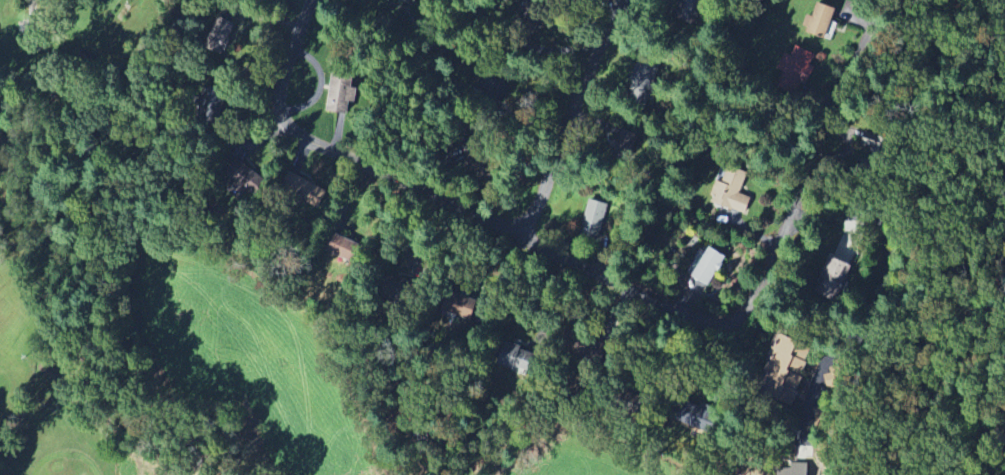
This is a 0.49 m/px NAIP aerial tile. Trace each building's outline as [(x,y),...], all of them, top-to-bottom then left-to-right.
[(697,19),(704,0),(681,0),(677,11),(697,19)] [(808,14),(803,28),(826,37),(837,9),(819,2),(813,16),(808,14)] [(237,23),(219,16),(208,43),(226,50),(237,23)] [(813,66),(810,65),(816,54),(796,45),(791,56),(784,53),(777,69),(783,72),(776,87),(799,97),(813,66)] [(657,61),(636,57),(631,88),(652,92),(657,61)] [(348,114),(350,102),(356,102),(358,88),(352,87),(354,76),(332,73),(327,111),(348,114)] [(612,155),(628,161),(637,134),(620,128),(612,155)] [(853,153),(876,160),(883,138),(860,131),(853,153)] [(710,202),(745,214),(751,197),(739,193),(746,173),(722,165),(710,202)] [(320,208),(328,190),(291,173),(286,182),(311,193),(307,202),(320,208)] [(608,205),(589,199),(580,234),(598,239),(608,205)] [(829,256),(814,292),(835,300),(857,247),(846,243),(839,260),(829,256)] [(694,279),(711,287),(726,255),(708,247),(694,279)] [(761,377),(793,391),(812,348),(780,334),(761,377)] [(500,361),(524,378),(537,359),(513,342),(500,361)] [(838,387),(832,362),(813,366),(819,391),(838,387)] [(808,464),(785,463),(785,468),(780,468),(779,474),(808,474),(808,464)]
